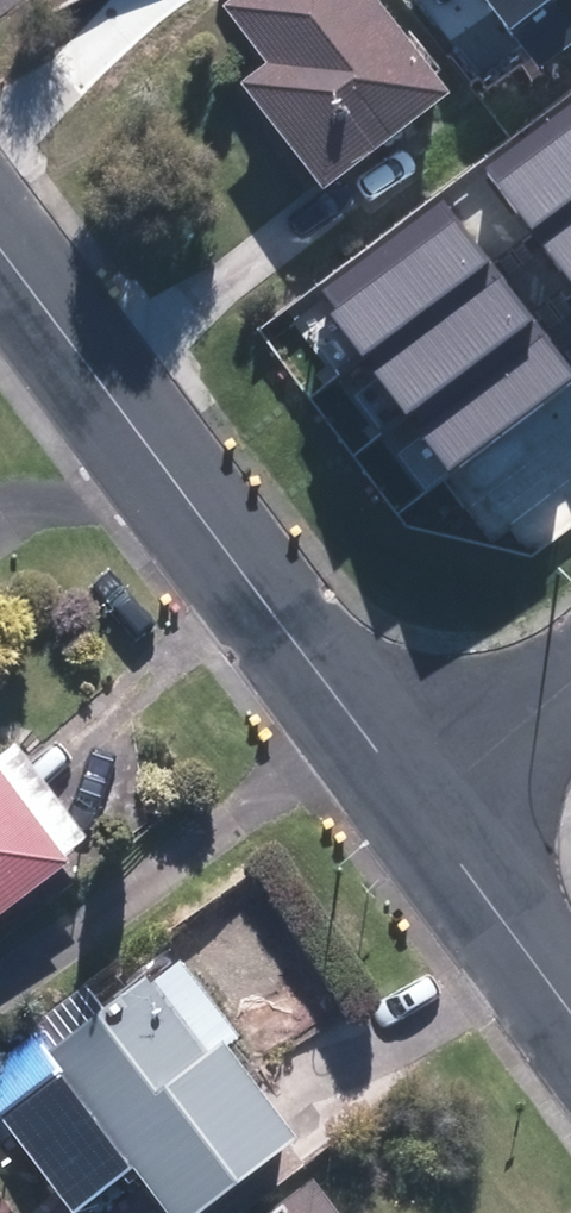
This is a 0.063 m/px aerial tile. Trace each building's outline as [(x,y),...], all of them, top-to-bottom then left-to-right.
[(239,83),(321,192),(450,96),(378,0),(224,0),(221,2),(267,63),(239,83)] [(510,30),(550,0),(487,0),(510,30)] [(530,229),(570,199),(570,106),(486,168),(530,229)] [(570,284),(570,199),(530,229),(570,284)] [(444,200),(317,293),(368,361),(495,269),(444,200)] [(495,269),(368,361),(410,419),(539,325),(496,267),(495,269)] [(539,325),(410,419),(449,472),(570,383),(570,369),(539,325)] [(80,868),(70,855),(94,838),(26,744),(1,762),(0,760),(0,925),(80,868)] [(194,1212),(238,1212),(328,1151),(253,1046),(234,1058),(178,976),(78,1046),(194,1212)] [(336,1179),(289,1212),(361,1212),(336,1179)]
